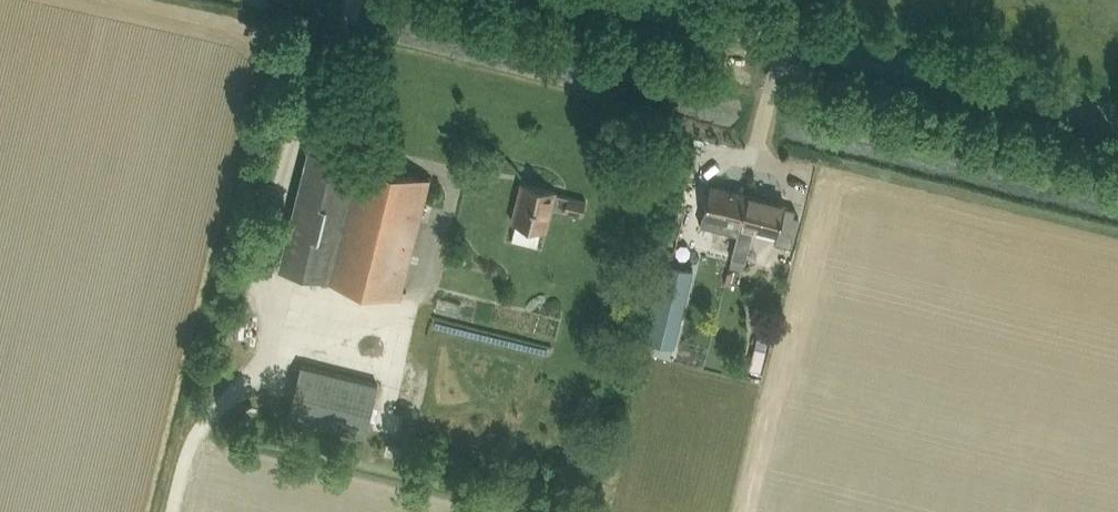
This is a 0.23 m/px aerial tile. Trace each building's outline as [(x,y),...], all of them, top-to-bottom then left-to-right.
[(324,280),(324,279),(354,162),(354,159),(308,148),(278,269),(324,280)] [(354,162),(324,279),(399,298),(429,180),(354,162)] [(555,192),(521,184),(512,222),(545,231),(551,208),(583,215),(586,201),(555,192)] [(737,235),(747,197),(710,186),(700,225),(737,235)] [(737,235),(730,259),(745,263),(754,229),(776,236),(774,246),(789,250),(798,218),(794,217),(795,210),(784,208),(785,207),(747,197),(737,235)] [(679,263),(697,260),(695,244),(676,246),(679,263)] [(432,319),(429,338),(544,356),(547,337),(432,319)] [(756,363),(762,343),(750,339),(744,360),(756,363)] [(366,438),(379,384),(301,365),(287,419),(366,438)]
